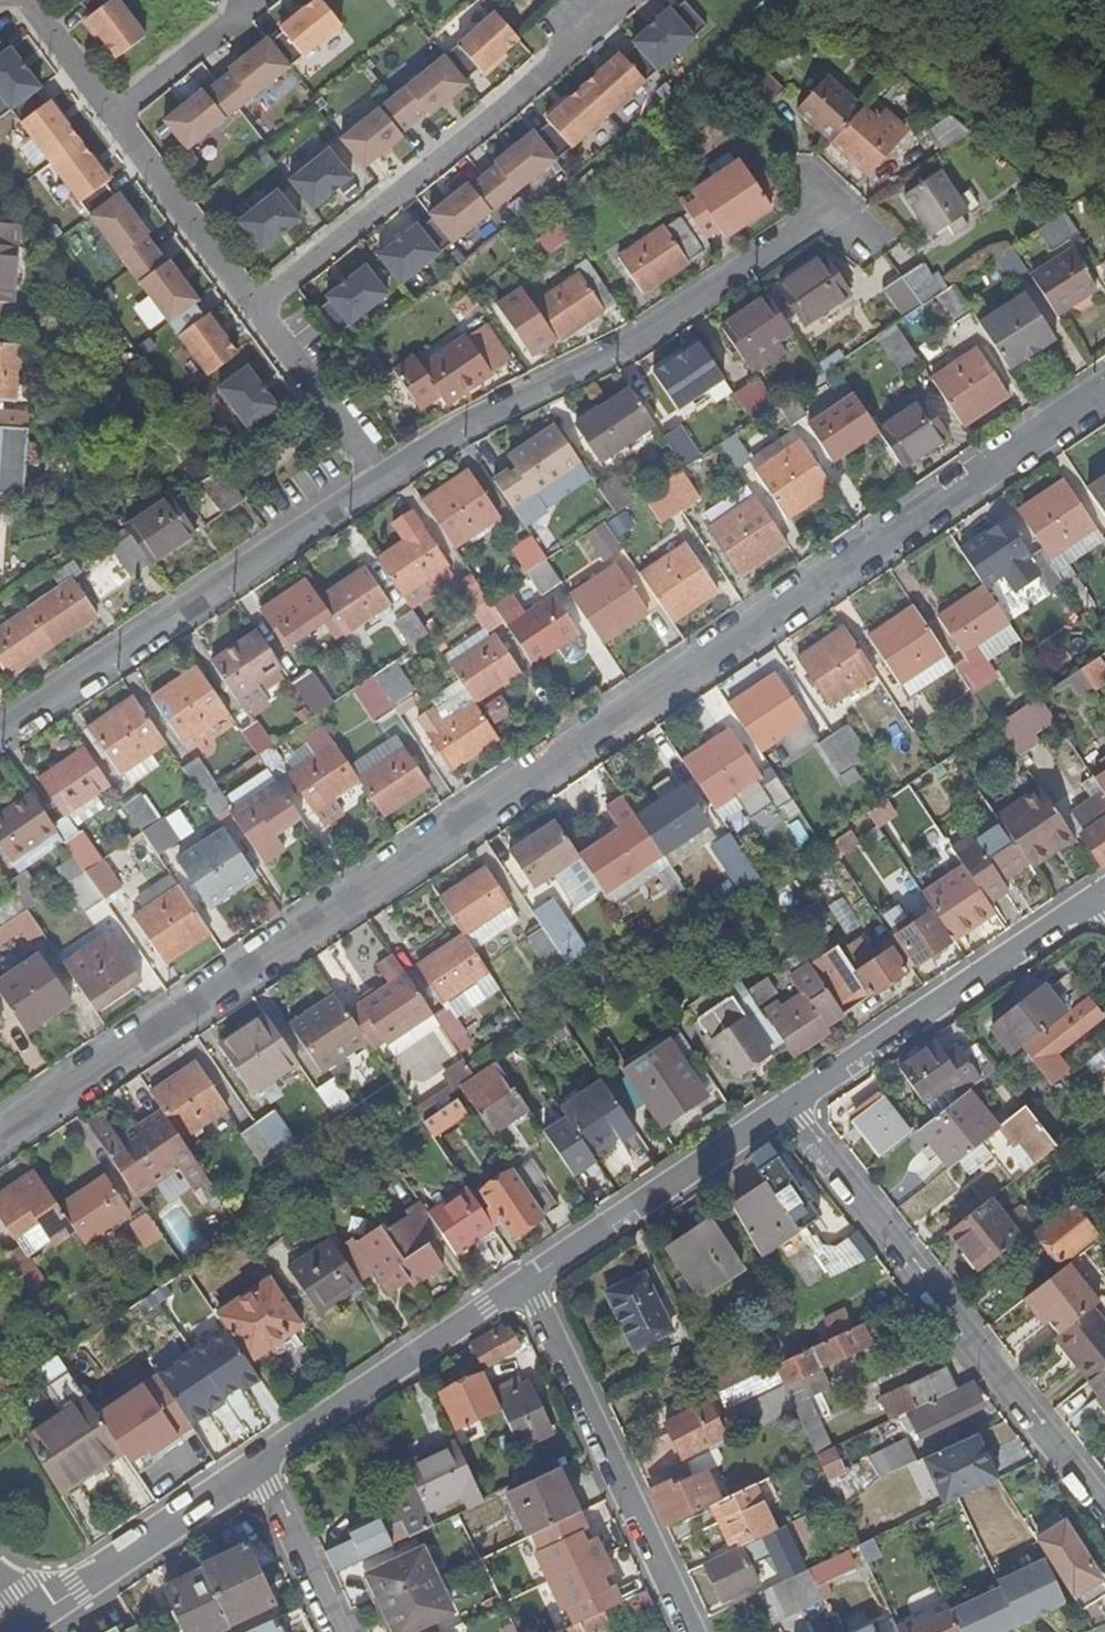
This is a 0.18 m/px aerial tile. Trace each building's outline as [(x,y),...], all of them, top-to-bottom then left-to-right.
[(103,43),(115,60),(144,38),(116,0),(84,0),(79,4),(89,17),(85,20),(103,43)] [(271,43),(291,68),(343,27),(322,0),(317,0),(304,10),(281,29),(284,32),(271,43)] [(636,46),(658,71),(720,16),(706,0),(688,0),(685,2),(684,0),(680,0),(669,10),(662,16),(645,31),(648,35),(636,46)] [(281,29),(304,10),(300,5),(277,23),(281,29)] [(662,16),(669,10),(664,5),(658,11),(662,16)] [(495,12),(445,56),(464,81),(478,69),(482,73),(504,53),(519,40),(495,12)] [(103,43),(85,20),(80,24),(98,48),(103,43)] [(231,73),(218,83),(238,109),(291,68),(271,43),(268,39),(249,54),(242,59),(228,70),(231,73)] [(9,111),(35,92),(39,89),(25,70),(19,63),(9,49),(5,52),(0,46),(0,99),(9,111)] [(598,73),(583,86),(609,114),(658,71),(636,46),(624,57),(620,53),(598,73)] [(242,59),(249,54),(245,48),(238,54),(242,59)] [(598,73),(620,53),(616,48),(594,68),(598,73)] [(504,53),(482,73),(486,78),(508,58),(504,53)] [(445,56),(393,98),(413,124),(426,113),(429,116),(442,105),(449,100),(467,85),(464,81),(445,56)] [(19,63),(25,70),(30,66),(25,59),(19,63)] [(752,67),(734,82),(764,106),(777,88),(752,67)] [(834,138),(862,105),(825,75),(799,107),(834,138)] [(186,150),(238,109),(218,83),(205,93),(203,90),(189,101),(182,107),(164,121),(186,150)] [(550,123),(536,135),(556,160),(572,148),(609,114),(583,86),(568,100),(546,119),(550,123)] [(35,92),(9,111),(49,164),(78,142),(66,126),(48,102),(45,105),(35,92)] [(546,119),(568,100),(564,95),(542,114),(546,119)] [(182,107),(189,101),(185,96),(178,102),(182,107)] [(48,102),(66,126),(72,122),(54,98),(48,102)] [(393,98),(341,139),(361,164),(364,168),(382,153),(389,148),(403,137),(400,134),(413,124),(393,98)] [(453,105),(449,100),(442,105),(446,110),(453,105)] [(862,105),(834,138),(869,168),(907,127),(885,108),(876,117),(862,105)] [(946,147),(970,132),(949,115),(931,128),(946,147)] [(496,165),(483,175),(504,201),(556,160),(536,135),(533,131),(515,146),(508,151),(494,162),(496,165)] [(341,139),(289,181),(309,206),(312,209),(330,195),(337,189),(351,178),(348,174),(361,164),(341,139)] [(508,151),(515,146),(511,141),(504,146),(508,151)] [(78,142),(49,164),(89,217),(114,198),(104,185),(108,182),(90,158),(78,142)] [(393,153),(389,148),(382,153),(386,159),(393,153)] [(707,167),(715,178),(737,162),(729,151),(707,167)] [(90,158),(108,182),(113,178),(96,154),(90,158)] [(681,201),(687,211),(705,238),(720,227),(726,235),(773,205),(768,198),(774,195),(777,189),(764,171),(754,177),(741,159),(737,162),(715,178),(681,201)] [(970,209),(961,196),(943,170),(907,192),(935,233),(950,221),(957,232),(970,222),(964,213),(970,209)] [(448,200),(429,214),(432,218),(452,243),(504,201),(483,175),(470,186),(468,183),(454,194),(448,200)] [(309,206),(289,181),(238,222),(261,250),(279,236),(286,230),(300,219),(296,215),(309,206)] [(961,196),(970,209),(980,202),(971,188),(961,196)] [(341,194),(337,189),(330,195),(334,200),(341,194)] [(448,200),(454,194),(450,189),(443,194),(448,200)] [(114,198),(89,217),(128,270),(155,250),(145,237),(148,235),(137,221),(132,213),(118,195),(114,198)] [(132,213),(137,221),(142,216),(137,209),(132,213)] [(1061,215),(1075,235),(1078,233),(1064,213),(1061,215)] [(1061,215),(1037,231),(1045,241),(1053,236),(1060,244),(1075,235),(1061,215)] [(396,241),(378,256),(401,284),(452,243),(432,218),(420,228),(416,225),(403,236),(396,241)] [(615,258),(640,293),(685,265),(682,262),(697,251),(676,218),(615,258)] [(560,221),(540,238),(548,251),(570,235),(560,221)] [(0,224),(0,300),(13,301),(19,225),(0,224)] [(286,230),(279,236),(283,241),(290,236),(286,230)] [(396,241),(403,236),(399,231),(392,236),(396,241)] [(993,257),(994,259),(996,259),(1010,249),(1008,247),(993,257)] [(996,259),(994,259),(1009,280),(1025,270),(1010,249),(996,259)] [(1035,275),(1059,311),(1094,286),(1097,284),(1073,249),(1035,275)] [(165,263),(155,250),(128,270),(168,323),(193,304),(197,301),(183,282),(178,275),(167,261),(165,263)] [(781,284),(805,319),(851,288),(827,253),(781,284)] [(616,302),(586,259),(575,267),(579,273),(535,304),(523,287),(498,305),(531,354),(554,339),(556,341),(616,302)] [(925,264),(906,277),(926,305),(945,293),(925,264)] [(348,279),(341,285),(328,296),(331,300),(316,311),(336,336),(389,293),(366,265),(348,279)] [(178,275),(183,282),(189,278),(183,271),(178,275)] [(341,285),(348,279),(344,274),(337,280),(341,285)] [(926,305),(906,277),(888,289),(908,319),(926,305)] [(794,329),(770,292),(725,322),(750,358),(794,329)] [(1025,294),(980,322),(999,351),(1017,339),(1042,322),(1045,320),(1025,294)] [(168,323),(207,376),(237,354),(225,338),(207,314),(203,317),(193,304),(168,323)] [(207,314),(225,338),(230,334),(212,310),(207,314)] [(999,351),(996,353),(1007,370),(1054,340),(1042,322),(1017,339),(999,351)] [(415,401),(419,399),(436,387),(441,395),(446,402),(512,358),(487,323),(424,367),(416,357),(395,371),(415,401)] [(922,365),(896,327),(880,338),(905,375),(922,365)] [(681,405),(725,374),(700,338),(655,369),(681,405)] [(21,344),(0,343),(0,399),(16,400),(21,344)] [(984,360),(987,359),(980,349),(934,381),(940,391),(984,360)] [(984,360),(940,391),(956,412),(965,423),(1008,395),(984,360)] [(265,391),(259,384),(245,365),(216,387),(256,440),(281,421),(271,408),(275,405),(265,391)] [(259,384),(265,391),(270,387),(265,380),(259,384)] [(755,381),(738,392),(756,420),(774,408),(755,381)] [(605,456),(657,420),(632,385),(579,421),(605,456)] [(424,407),(441,395),(436,387),(419,399),(424,407)] [(964,427),(966,425),(965,423),(956,412),(940,391),(938,392),(964,427)] [(837,460),(882,430),(857,393),(812,424),(837,460)] [(780,403),(794,424),(809,414),(794,394),(780,403)] [(882,430),(906,464),(951,433),(928,399),(882,430)] [(583,457),(559,421),(513,453),(521,466),(514,471),(512,469),(497,479),(528,524),(551,509),(549,506),(540,491),(584,460),(583,457)] [(684,424),(667,435),(689,465),(705,454),(684,424)] [(26,496),(32,429),(16,429),(3,426),(0,426),(0,494),(26,496)] [(740,431),(722,443),(738,466),(755,452),(740,431)] [(790,517),(836,486),(805,441),(760,473),(790,517)] [(584,460),(540,491),(549,506),(594,474),(584,460)] [(456,544),(471,535),(489,521),(502,513),(470,467),(424,498),(456,544)] [(618,470),(601,483),(619,512),(638,499),(618,470)] [(663,482),(683,509),(701,497),(682,470),(663,482)] [(245,500),(233,482),(223,471),(204,484),(225,514),(245,500)] [(1086,491),(1104,519),(1104,478),(1086,491)] [(1028,506),(1062,547),(1093,525),(1063,479),(1026,503),(1028,506)] [(666,520),(683,509),(663,482),(648,493),(666,520)] [(172,497),(128,529),(132,536),(151,563),(196,531),(172,497)] [(789,542),(759,498),(713,528),(744,572),(789,542)] [(1050,556),(1062,547),(1028,506),(1020,512),(1050,556)] [(427,577),(438,591),(446,586),(453,574),(447,563),(449,562),(414,511),(394,524),(405,540),(380,557),(404,593),(427,577)] [(1008,520),(962,549),(987,584),(1032,554),(1008,520)] [(489,521),(471,535),(474,541),(494,527),(489,521)] [(548,526),(535,534),(551,558),(554,556),(563,549),(548,526)] [(551,558),(535,534),(516,548),(527,565),(531,571),(534,568),(548,559),(551,558)] [(151,563),(132,536),(114,548),(133,577),(151,563)] [(690,543),(644,574),(675,620),(721,588),(690,543)] [(1085,609),(1050,556),(1037,565),(1071,618),(1085,609)] [(547,590),(562,580),(548,559),(534,568),(547,590)] [(55,578),(63,589),(75,581),(84,574),(75,563),(55,578)] [(531,571),(527,565),(519,571),(523,576),(526,574),(531,571)] [(380,610),(391,602),(367,566),(320,596),(333,614),(346,633),(380,610)] [(575,597),(605,642),(650,611),(619,567),(575,596),(575,597)] [(459,586),(475,609),(492,598),(475,574),(459,586)] [(404,593),(414,607),(438,591),(427,577),(404,593)] [(320,596),(309,578),(263,609),(287,646),(333,614),(320,596)] [(30,612),(54,646),(99,614),(75,581),(63,589),(30,612)] [(1011,621),(987,584),(940,617),(965,651),(1011,621)] [(506,622),(500,611),(492,598),(475,609),(491,633),(506,622)] [(518,598),(500,611),(506,622),(535,665),(561,648),(580,634),(581,634),(557,598),(531,616),(518,598)] [(391,602),(380,610),(386,618),(396,610),(391,602)] [(945,652),(916,608),(871,637),(901,683),(945,652)] [(426,625),(417,611),(400,623),(417,649),(434,637),(426,625)] [(30,612),(0,633),(0,660),(11,675),(54,646),(30,612)] [(435,619),(426,625),(434,637),(443,631),(435,619)] [(877,673),(846,627),(801,657),(831,702),(877,673)] [(261,682),(285,666),(262,631),(216,661),(249,707),(269,694),(261,682)] [(589,647),(580,634),(561,648),(569,660),(578,662),(587,657),(589,647)] [(499,636),(455,668),(471,692),(478,703),(523,671),(499,636)] [(1092,687),(1104,678),(1104,654),(1080,671),(1089,684),(1092,687)] [(970,656),(957,664),(972,686),(985,677),(970,656)] [(419,693),(397,662),(381,672),(375,676),(396,708),(419,693)] [(186,741),(231,712),(200,666),(155,697),(186,741)] [(315,670),(296,683),(318,715),(336,702),(315,670)] [(1080,671),(1040,699),(1048,711),(1063,702),(1068,710),(1082,701),(1077,692),(1089,684),(1080,671)] [(732,706),(762,750),(809,719),(777,674),(732,706)] [(396,708),(375,676),(356,689),(378,721),(396,708)] [(471,692),(439,713),(447,724),(478,703),(471,692)] [(122,771),(168,740),(136,695),(91,727),(122,771)] [(1040,699),(1036,695),(996,723),(998,727),(1014,752),(1036,736),(1031,728),(1050,715),(1048,711),(1040,699)] [(455,769),(502,738),(478,703),(447,724),(439,713),(437,710),(423,720),(455,769)] [(260,755),(276,744),(260,721),(244,732),(260,755)] [(848,725),(836,733),(857,763),(869,755),(848,725)] [(354,768),(327,729),(310,742),(321,757),(293,776),(317,812),(337,799),(363,781),(354,768)] [(687,762),(718,808),(762,778),(731,733),(687,762)] [(842,774),(857,763),(836,733),(821,743),(842,774)] [(398,739),(354,768),(363,781),(405,752),(398,739)] [(260,755),(278,781),(289,773),(288,762),(276,744),(260,755)] [(66,813),(111,783),(87,748),(42,778),(66,813)] [(379,805),(386,815),(432,784),(408,749),(405,752),(363,781),(379,805)] [(211,788),(218,784),(199,758),(186,768),(204,793),(211,788)] [(1094,779),(1101,790),(1104,796),(1104,771),(1094,779)] [(781,807),(795,798),(779,776),(765,785),(781,807)] [(992,810),(998,820),(1026,861),(1029,866),(1072,837),(1035,781),(992,810)] [(204,793),(219,816),(233,806),(218,784),(211,788),(204,793)] [(279,836),(304,819),(280,785),(235,815),(266,862),(287,848),(279,836)] [(642,819),(665,854),(710,823),(686,788),(642,819)] [(1083,831),(1104,817),(1104,796),(1101,790),(1071,812),(1083,831)] [(34,793),(0,816),(0,839),(15,859),(59,829),(34,793)] [(142,793),(126,805),(145,832),(161,821),(142,793)] [(868,815),(873,822),(892,810),(887,802),(884,798),(882,800),(865,811),(868,815)] [(347,812),(337,799),(317,812),(328,826),(347,812)] [(1083,831),(1081,833),(1102,864),(1104,862),(1104,817),(1083,831)] [(742,843),(726,820),(714,829),(730,851),(742,843)] [(962,865),(986,901),(1002,891),(996,883),(1026,861),(998,820),(972,838),(970,835),(950,848),(962,865)] [(161,821),(145,832),(162,856),(178,845),(161,821)] [(581,857),(557,822),(511,854),(536,888),(550,879),(557,874),(560,879),(578,907),(604,889),(581,857)] [(627,827),(581,857),(606,893),(652,863),(627,827)] [(827,842),(834,854),(856,839),(848,828),(844,831),(827,842)] [(59,829),(15,859),(23,872),(27,869),(68,841),(59,829)] [(84,831),(68,841),(77,855),(87,871),(104,861),(84,831)] [(213,907),(259,876),(229,831),(182,861),(213,907)] [(58,868),(70,884),(87,871),(77,855),(58,868)] [(682,878),(670,861),(657,870),(669,888),(682,878)] [(920,893),(951,939),(993,911),(986,901),(962,865),(920,893)] [(23,872),(10,881),(30,911),(48,898),(27,869),(23,872)] [(443,900),(467,935),(512,905),(488,869),(443,900)] [(89,912),(107,900),(94,880),(87,871),(70,884),(89,912)] [(557,874),(550,879),(553,884),(560,879),(557,874)] [(102,875),(94,880),(107,900),(116,895),(102,875)] [(169,963),(213,932),(183,887),(137,918),(169,963)] [(544,925),(567,959),(584,947),(552,899),(534,912),(544,925)] [(890,927),(915,963),(947,941),(927,911),(914,921),(909,924),(904,917),(894,903),(880,913),(890,927)] [(26,931),(33,941),(45,933),(30,911),(5,928),(0,931),(0,948),(26,931)] [(909,924),(914,921),(909,914),(904,917),(909,924)] [(553,969),(567,959),(544,925),(530,936),(553,969)] [(886,930),(910,967),(915,963),(890,927),(886,930)] [(112,934),(68,965),(98,1011),(144,979),(112,934)] [(445,1002),(490,971),(467,935),(420,967),(445,1002)] [(836,944),(810,962),(842,1011),(905,969),(891,946),(889,947),(884,941),(870,950),(861,936),(840,949),(836,944)] [(28,1031),(73,1001),(43,955),(0,984),(0,990),(28,1031)] [(409,974),(397,956),(381,967),(394,985),(364,1005),(364,1006),(354,1013),(371,1039),(374,1044),(385,1037),(386,1037),(431,1007),(409,974)] [(780,1043),(788,1053),(803,1042),(801,1039),(840,1011),(809,963),(790,975),(801,992),(780,1006),(776,1000),(759,1010),(780,1043)] [(733,1075),(780,1043),(759,1010),(734,971),(721,979),(730,994),(695,1018),(706,1034),(702,1036),(715,1057),(719,1055),(733,1075)] [(1011,1052),(1020,1045),(1063,1011),(1042,985),(991,1026),(1011,1052)] [(371,1039),(342,995),(295,1026),(325,1070),(371,1039)] [(1063,1011),(1020,1045),(1051,1084),(1065,1073),(1069,1070),(1056,1053),(1101,1017),(1086,998),(1067,1015),(1063,1011)] [(454,1006),(438,1017),(440,1020),(455,1042),(471,1031),(454,1006)] [(300,1061),(269,1016),(224,1045),(254,1090),(300,1061)] [(694,1054),(679,1031),(667,1040),(682,1062),(694,1054)] [(659,1125),(672,1116),(689,1104),(704,1095),(691,1076),(682,1062),(667,1040),(628,1066),(607,1037),(602,1042),(621,1071),(622,1070),(659,1125)] [(936,1056),(943,1051),(935,1040),(928,1044),(936,1056)] [(948,1084),(956,1097),(966,1088),(980,1077),(957,1043),(943,1051),(936,1056),(928,1044),(898,1064),(923,1100),(948,1084)] [(476,1074),(466,1058),(447,1072),(456,1086),(457,1085),(460,1084),(476,1074)] [(476,1074),(460,1084),(492,1132),(526,1108),(498,1065),(495,1060),(476,1074)] [(200,1062),(155,1093),(167,1111),(185,1138),(230,1107),(200,1062)] [(716,1086),(703,1068),(691,1076),(704,1095),(716,1086)] [(336,1078),(320,1089),(336,1115),(354,1102),(336,1078)] [(633,1129),(601,1081),(560,1108),(588,1151),(614,1134),(618,1140),(633,1129)] [(1024,1106),(1035,1097),(1024,1084),(1014,1092),(1024,1106)] [(974,1145),(979,1142),(984,1138),(998,1127),(966,1088),(956,1097),(917,1128),(947,1167),(951,1164),(956,1160),(974,1145)] [(852,1119),(880,1154),(908,1132),(881,1097),(852,1119)] [(456,1098),(422,1120),(430,1133),(463,1110),(456,1098)] [(691,1108),(689,1104),(672,1116),(674,1120),(691,1108)] [(274,1105),(256,1117),(278,1148),(295,1136),(274,1105)] [(1017,1140),(1034,1161),(1053,1145),(1055,1144),(1024,1106),(1005,1122),(998,1127),(1011,1144),(1017,1140)] [(96,1132),(139,1196),(181,1168),(196,1191),(213,1178),(185,1138),(167,1111),(123,1142),(109,1122),(96,1132)] [(278,1148),(256,1117),(238,1129),(259,1162),(278,1148)] [(1017,1140),(1011,1144),(1006,1148),(1022,1170),(1034,1161),(1017,1140)] [(989,1155),(979,1142),(974,1145),(956,1160),(967,1173),(989,1155)] [(765,1185),(804,1240),(829,1277),(864,1261),(846,1238),(833,1246),(822,1245),(814,1234),(811,1236),(804,1226),(817,1216),(767,1144),(747,1157),(765,1185)] [(531,1158),(512,1170),(541,1214),(556,1203),(540,1179),(543,1176),(531,1158)] [(512,1170),(510,1168),(480,1189),(510,1234),(541,1214),(512,1170)] [(38,1171),(0,1196),(0,1213),(16,1238),(18,1236),(23,1233),(39,1251),(56,1240),(58,1245),(79,1230),(62,1207),(38,1171)] [(108,1178),(62,1207),(79,1230),(88,1243),(131,1213),(108,1178)] [(213,1178),(196,1191),(205,1204),(222,1193),(213,1178)] [(1099,1200),(1086,1184),(1076,1192),(1104,1229),(1104,1208),(1099,1200)] [(736,1215),(759,1256),(779,1243),(785,1252),(804,1240),(765,1185),(748,1196),(753,1204),(736,1215)] [(492,1227),(466,1186),(427,1212),(441,1234),(454,1253),(492,1227)] [(753,1204),(748,1196),(731,1208),(736,1215),(753,1204)] [(404,1208),(408,1214),(428,1243),(441,1234),(427,1212),(417,1197),(403,1206),(404,1208)] [(979,1269),(1020,1237),(989,1198),(947,1231),(979,1269)] [(1071,1204),(1035,1232),(1059,1263),(1094,1234),(1071,1204)] [(408,1214),(404,1208),(379,1225),(383,1231),(408,1214)] [(151,1246),(166,1236),(151,1214),(136,1225),(151,1246)] [(346,1240),(368,1273),(379,1289),(403,1273),(407,1278),(411,1284),(442,1264),(428,1243),(408,1214),(383,1231),(379,1225),(375,1219),(346,1240)] [(741,1268),(710,1222),(668,1251),(698,1297),(741,1268)] [(32,1256),(39,1251),(23,1233),(18,1236),(25,1246),(32,1256)] [(359,1279),(368,1273),(346,1240),(342,1235),(333,1241),(359,1279)] [(333,1241),(331,1238),(288,1266),(318,1313),(348,1292),(355,1301),(367,1292),(359,1279),(333,1241)] [(25,1246),(12,1255),(33,1287),(46,1279),(47,1278),(25,1246)] [(12,1255),(0,1263),(0,1267),(20,1296),(33,1287),(12,1255)] [(1067,1263),(1023,1299),(1035,1315),(1039,1312),(1047,1322),(1057,1335),(1091,1307),(1097,1301),(1067,1263)] [(630,1348),(668,1330),(642,1272),(604,1290),(630,1348)] [(126,1329),(148,1361),(188,1332),(181,1323),(192,1315),(183,1302),(200,1290),(189,1273),(172,1284),(175,1289),(152,1305),(155,1310),(149,1314),(146,1309),(143,1311),(145,1314),(126,1329)] [(383,1295),(407,1278),(403,1273),(379,1289),(383,1295)] [(272,1277),(216,1315),(246,1360),(302,1323),(272,1277)] [(46,1279),(33,1287),(43,1300),(54,1293),(46,1279)] [(1067,1355),(1069,1352),(1078,1363),(1075,1365),(1088,1381),(1104,1366),(1104,1325),(1091,1307),(1057,1335),(1053,1338),(1067,1355)] [(843,1331),(852,1326),(843,1308),(822,1319),(831,1336),(843,1331)] [(1039,1312),(1035,1315),(1043,1325),(1047,1322),(1039,1312)] [(772,1365),(786,1358),(758,1314),(743,1322),(750,1334),(747,1336),(762,1360),(765,1359),(769,1366),(772,1365)] [(795,1331),(805,1349),(831,1336),(822,1319),(795,1331)] [(468,1344),(480,1369),(514,1348),(503,1328),(501,1329),(498,1324),(468,1344)] [(831,1336),(805,1349),(786,1358),(772,1365),(775,1372),(779,1381),(781,1384),(819,1368),(816,1362),(826,1358),(828,1362),(859,1348),(857,1344),(865,1340),(866,1339),(858,1324),(852,1326),(843,1331),(831,1336)] [(1069,1352),(1067,1355),(1075,1365),(1078,1363),(1069,1352)] [(700,1354),(689,1360),(705,1394),(716,1389),(700,1354)] [(24,1432),(58,1492),(121,1450),(96,1413),(57,1355),(50,1359),(37,1369),(62,1407),(24,1432)] [(761,1370),(717,1391),(725,1406),(779,1381),(775,1372),(772,1365),(769,1366),(761,1370)] [(1088,1381),(1104,1404),(1104,1366),(1088,1381)] [(888,1420),(956,1388),(945,1367),(878,1398),(888,1420)] [(819,1368),(781,1384),(783,1389),(785,1393),(802,1385),(807,1396),(812,1393),(827,1385),(819,1368)] [(453,1428),(498,1407),(494,1399),(489,1389),(482,1372),(436,1393),(453,1428)] [(489,1389),(494,1399),(521,1385),(516,1376),(489,1389)] [(498,1407),(518,1449),(551,1432),(527,1382),(521,1385),(494,1399),(498,1407)] [(142,1383),(96,1413),(121,1450),(126,1458),(144,1446),(154,1440),(157,1444),(160,1449),(178,1437),(142,1383)] [(794,1410),(814,1454),(830,1447),(807,1396),(802,1385),(785,1393),(792,1406),(794,1410)] [(908,1414),(917,1432),(980,1403),(971,1385),(908,1414)] [(679,1456),(722,1437),(705,1402),(663,1423),(679,1456)] [(376,1406),(358,1418),(364,1428),(381,1417),(376,1406)] [(924,1453),(944,1501),(1003,1478),(984,1429),(924,1453)] [(461,1495),(467,1509),(483,1501),(452,1438),(436,1446),(440,1452),(405,1469),(412,1483),(425,1512),(461,1495)] [(878,1452),(888,1472),(908,1463),(915,1460),(905,1439),(878,1452)] [(154,1440),(144,1446),(147,1451),(157,1444),(154,1440)] [(814,1454),(825,1477),(841,1470),(830,1447),(814,1454)] [(709,1450),(684,1462),(691,1477),(671,1487),(668,1481),(648,1491),(664,1525),(709,1504),(717,1500),(704,1472),(715,1466),(709,1450)] [(916,1483),(908,1463),(888,1472),(898,1492),(916,1483)] [(505,1491),(527,1536),(577,1512),(555,1467),(532,1478),(505,1491)] [(887,1488),(877,1477),(843,1506),(858,1523),(891,1494),(891,1493),(894,1490),(891,1485),(887,1488)] [(323,1552),(333,1572),(390,1545),(406,1537),(432,1525),(425,1512),(412,1483),(359,1512),(363,1522),(346,1529),(350,1539),(323,1552)] [(756,1537),(773,1529),(752,1484),(717,1500),(709,1504),(727,1542),(739,1536),(742,1544),(756,1537)] [(479,1559),(500,1604),(510,1625),(513,1631),(533,1631),(504,1569),(612,1518),(603,1500),(577,1512),(527,1536),(479,1559)] [(839,1510),(856,1545),(872,1538),(887,1531),(881,1520),(862,1529),(858,1523),(843,1506),(839,1510)] [(1056,1511),(1028,1529),(1036,1540),(1064,1523),(1056,1511)] [(1094,1572),(1083,1555),(1064,1523),(1036,1540),(1080,1610),(1090,1604),(1098,1598),(1104,1594),(1104,1589),(1094,1572)] [(773,1529),(756,1537),(765,1556),(790,1544),(782,1525),(773,1529)] [(199,1564),(202,1571),(227,1624),(271,1603),(243,1543),(199,1564)] [(738,1546),(704,1562),(721,1599),(756,1584),(738,1546)] [(366,1574),(381,1605),(435,1579),(420,1549),(366,1574)] [(807,1569),(816,1587),(853,1569),(844,1551),(807,1569)] [(1083,1555),(1094,1572),(1101,1568),(1089,1551),(1083,1555)] [(765,1608),(771,1621),(821,1598),(816,1587),(807,1569),(757,1592),(765,1608)] [(202,1571),(163,1589),(183,1631),(210,1631),(227,1624),(202,1571)] [(381,1605),(387,1617),(392,1615),(401,1631),(404,1631),(450,1611),(435,1579),(381,1605)] [(969,1599),(984,1631),(990,1631),(1026,1616),(1022,1607),(1017,1610),(1004,1583),(969,1599)] [(629,1597),(621,1601),(629,1617),(653,1606),(645,1590),(629,1597)] [(757,1592),(730,1605),(737,1622),(765,1608),(757,1592)] [(1101,1603),(1098,1598),(1090,1604),(1093,1608),(1101,1603)] [(896,1629),(897,1631),(959,1631),(946,1604),(896,1629)] [(598,1611),(556,1631),(597,1631),(606,1627),(598,1611)] [(392,1615),(387,1617),(394,1631),(401,1631),(392,1615)] [(882,1631),(897,1631),(896,1629),(891,1619),(879,1625),(882,1631)] [(118,1631),(140,1631),(134,1623),(118,1631)] [(879,1625),(878,1623),(859,1631),(882,1631),(879,1625)]
